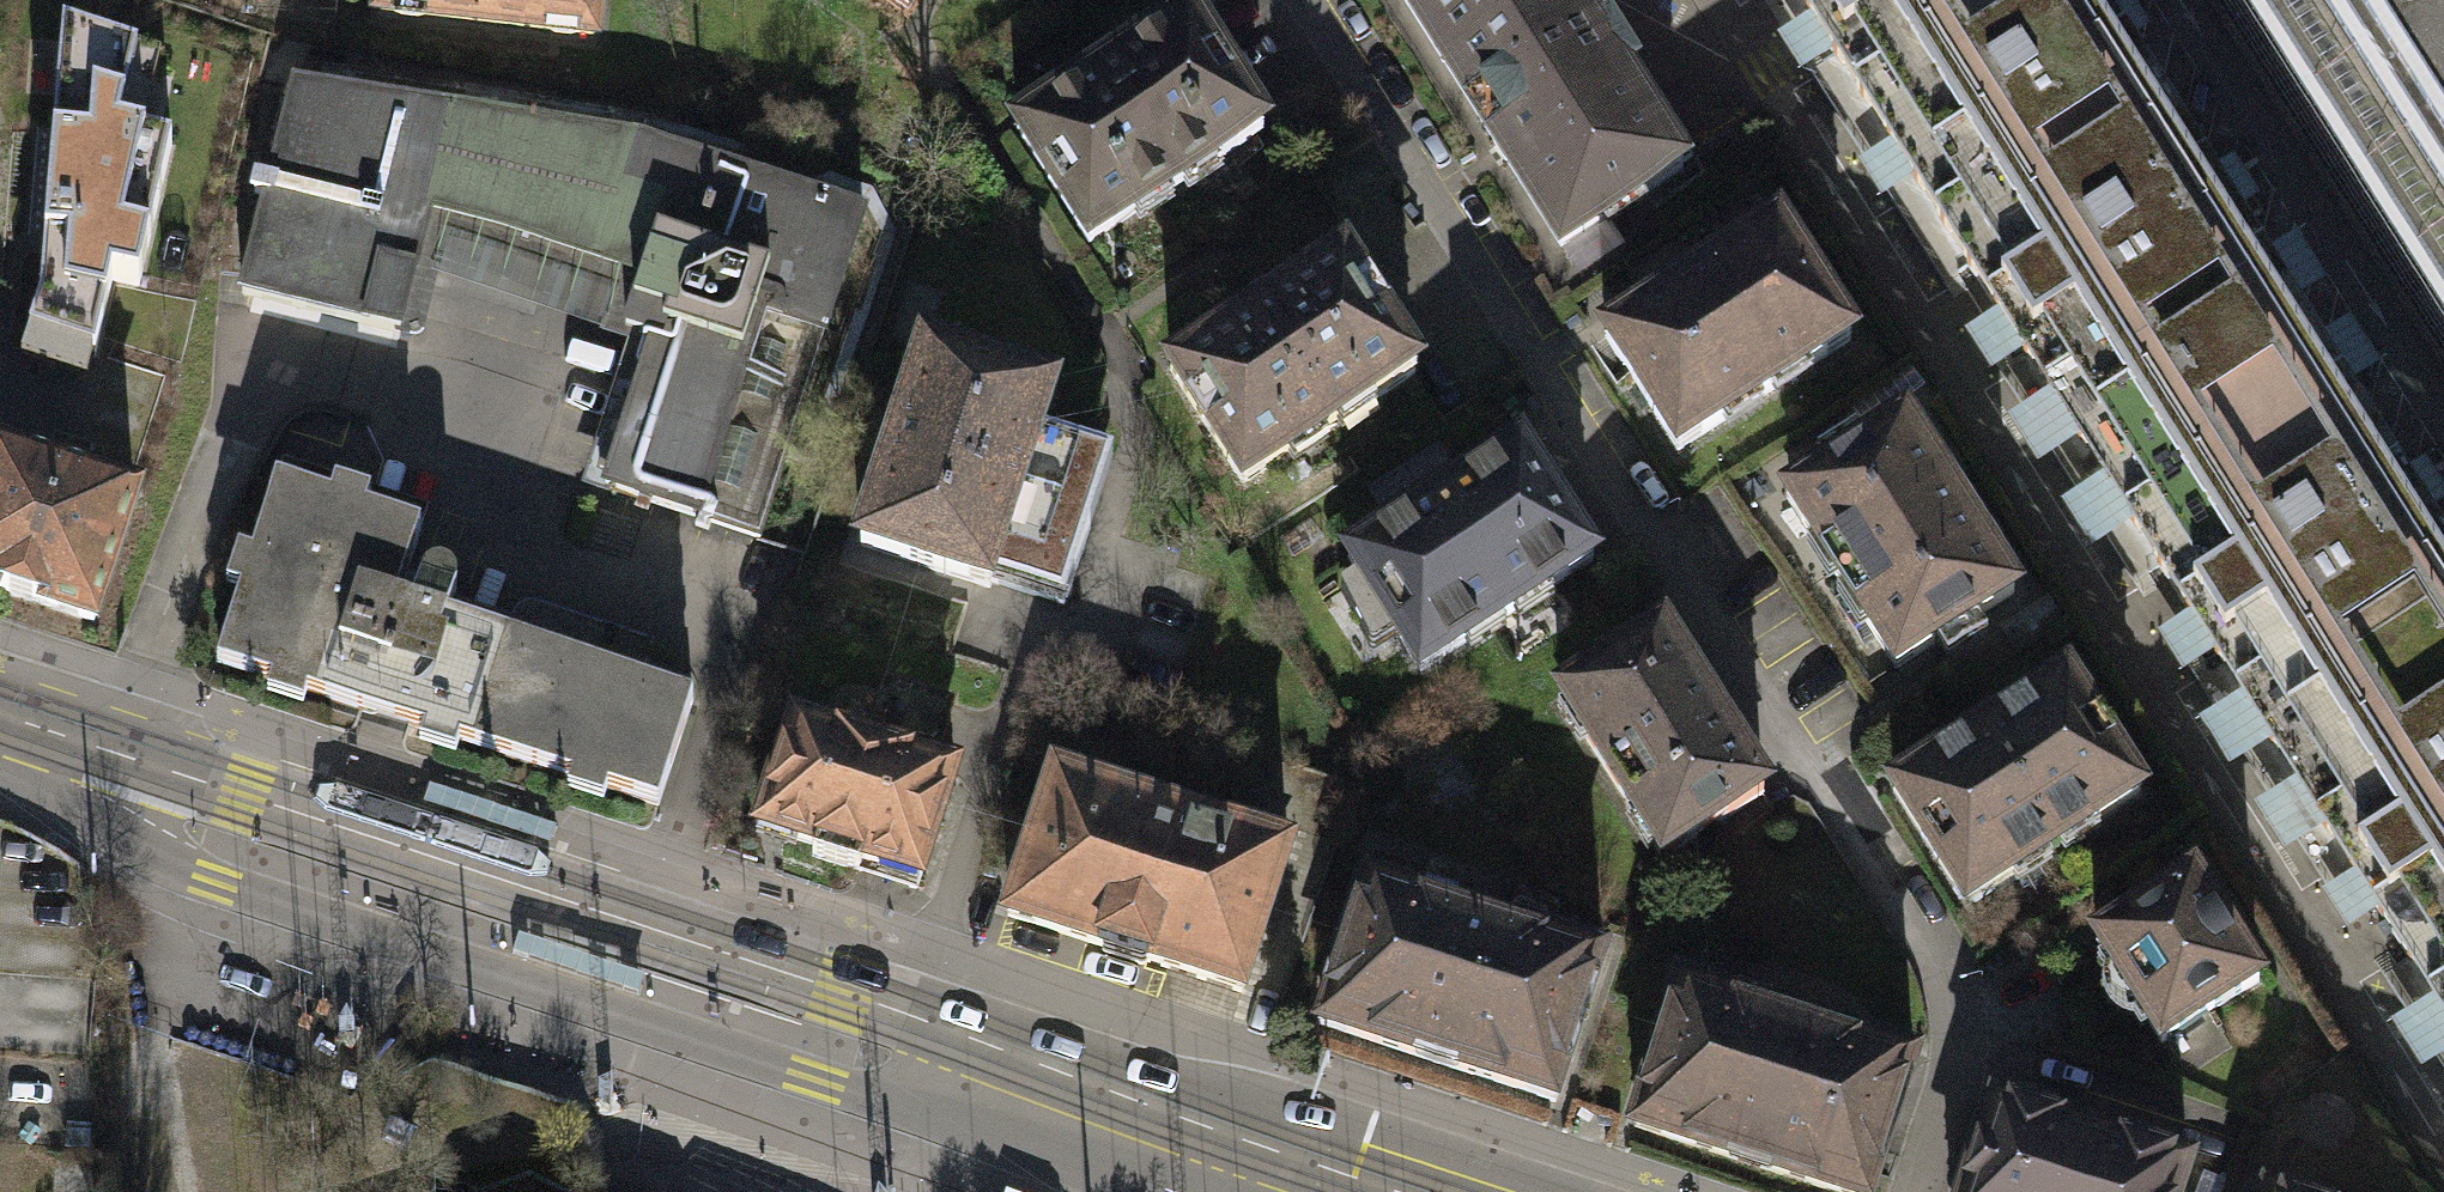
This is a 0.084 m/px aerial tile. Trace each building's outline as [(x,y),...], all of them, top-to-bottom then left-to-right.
[(379,10),(592,34),(596,0),(380,0),(379,10)] [(908,18),(920,0),(882,0),(908,18)] [(1539,0),(1404,0),(1443,61),(1539,0)] [(1576,0),(1539,0),(1443,61),(1562,245),(1683,168),(1625,79),(1637,71),(1610,28),(1599,35),(1576,0)] [(1811,16),(1836,0),(1800,0),(1811,16)] [(1811,16),(1997,309),(2200,181),(2085,0),(1836,0),(1811,16)] [(2443,317),(2443,150),(2348,0),(2242,0),(2443,317)] [(2443,150),(2443,0),(2348,0),(2443,150)] [(1261,133),(1188,18),(1126,57),(1131,64),(1080,96),(1076,89),(1014,128),(1088,243),(1261,133)] [(118,132),(137,54),(62,31),(39,301),(29,335),(94,355),(112,279),(138,285),(170,145),(118,132)] [(430,213),(491,228),(643,279),(627,329),(656,339),(606,487),(759,538),(826,338),(822,336),(863,215),(643,142),(294,84),(241,293),(400,333),(430,213)] [(2200,181),(1997,309),(2189,611),(2392,483),(2200,181)] [(430,213),(400,333),(421,339),(437,276),(629,340),(584,480),(606,487),(656,339),(627,329),(643,279),(491,228),(430,213)] [(1850,339),(1777,225),(1715,265),(1720,272),(1670,304),(1665,296),(1604,335),(1677,449),(1850,339)] [(1229,330),(1168,369),(1241,483),(1414,372),(1341,258),(1280,297),(1285,305),(1233,337),(1229,330)] [(1039,434),(1053,392),(924,350),(902,419),(910,422),(892,476),(884,474),(860,545),(989,587),(991,581),(1065,606),(1091,527),(1059,516),(1081,448),(1039,434)] [(1948,490),(1904,422),(1785,498),(1894,670),(2014,595),(1971,527),(1963,532),(1940,495),(1948,490)] [(1593,561),(1518,445),(1457,484),(1462,492),(1412,524),(1407,517),(1346,556),(1420,671),(1593,561)] [(135,495),(0,450),(0,590),(93,621),(135,495)] [(454,600),(455,595),(456,586),(452,577),(444,572),(435,571),(426,575),(420,583),(412,609),(396,603),(420,530),(275,483),(216,662),(657,807),(693,701),(641,683),(447,620),(454,600)] [(2189,611),(2382,914),(2443,875),(2443,565),(2392,483),(2189,611)] [(454,600),(447,620),(641,683),(654,644),(538,606),(529,605),(521,607),(515,612),(511,619),(454,600)] [(1661,632),(1559,696),(1662,857),(1764,793),(1661,632)] [(2141,794),(2066,678),(2004,718),(2009,726),(1960,757),(1955,750),(1891,790),(1966,906),(2141,794)] [(886,681),(865,744),(928,764),(949,701),(886,681)] [(955,773),(928,764),(865,744),(793,720),(759,826),(816,844),(812,855),(915,889),(918,880),(920,880),(955,773)] [(1240,991),(1288,847),(1227,827),(1225,833),(1115,797),(1116,792),(1055,772),(1008,915),(1101,945),(1099,950),(1144,965),(1146,960),(1240,991)] [(2382,914),(2443,1011),(2443,875),(2382,914)] [(1555,1101),(1603,954),(1539,933),(1537,939),(1428,903),(1430,898),(1366,877),(1318,1024),(1555,1101)] [(2259,980),(2194,878),(2095,940),(2161,1043),(2259,980)] [(1915,1058),(1853,1037),(1851,1043),(1741,1007),(1743,1001),(1681,981),(1634,1125),(1839,1191),(1870,1191),(1915,1058)] [(2189,1165),(2119,1142),(2117,1151),(2059,1132),(2062,1123),(1993,1101),(1963,1191),(2180,1191),(2189,1165)] [(55,1161),(54,1191),(119,1191),(120,1167),(55,1161)]
